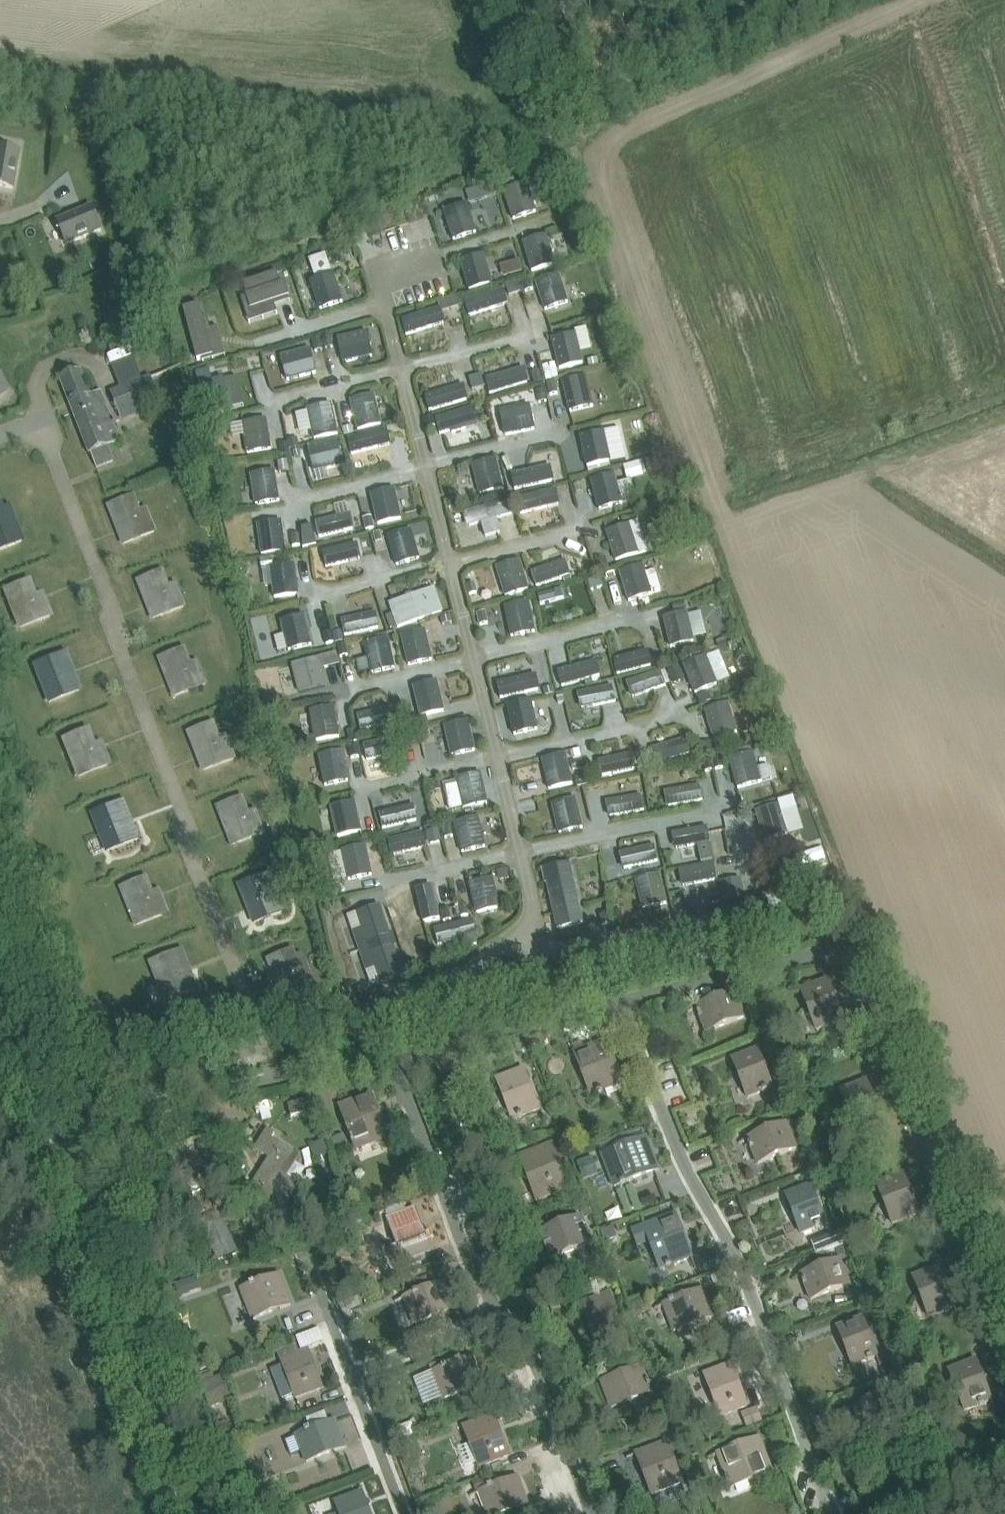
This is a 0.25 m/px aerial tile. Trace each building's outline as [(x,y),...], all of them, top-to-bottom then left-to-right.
[(0,149),(0,186),(13,189),(19,152),(0,149)] [(536,212),(527,182),(503,189),(513,220),(536,212)] [(476,233),(467,203),(444,210),(453,240),(476,233)] [(93,207),(58,221),(68,245),(102,231),(93,207)] [(555,264),(547,235),(521,242),(530,272),(555,264)] [(300,254),(307,278),(332,270),(324,246),(300,254)] [(494,284),(485,254),(461,261),(469,291),(494,284)] [(521,261),(511,264),(515,275),(524,273),(521,261)] [(276,273),(245,283),(249,295),(253,308),(289,297),(285,284),(280,285),(276,273)] [(310,281),(319,311),(344,303),(334,273),(310,281)] [(559,274),(536,282),(545,310),(568,302),(559,274)] [(519,282),(507,286),(510,296),(522,292),(519,282)] [(463,304),(469,324),(511,312),(506,292),(463,304)] [(201,307),(185,311),(197,360),(212,356),(206,331),(201,307)] [(402,318),(403,321),(407,335),(446,324),(441,307),(402,318)] [(338,339),(343,362),(373,356),(367,332),(338,339)] [(552,339),(559,369),(583,363),(576,334),(552,339)] [(281,357),(287,380),(316,373),(310,349),(281,357)] [(112,365),(120,388),(110,392),(122,422),(163,407),(151,375),(142,379),(134,357),(112,365)] [(555,368),(544,371),(546,380),(557,377),(555,368)] [(524,369),(494,377),(487,379),(491,395),(498,393),(498,394),(529,385),(524,369)] [(541,370),(533,373),(536,383),(544,381),(541,370)] [(120,443),(108,411),(101,392),(91,396),(81,371),(60,379),(90,455),(91,454),(97,468),(114,461),(109,447),(120,443)] [(211,371),(197,374),(206,414),(230,409),(223,380),(213,383),(211,371)] [(482,376),(470,379),(473,390),(485,386),(482,376)] [(563,383),(570,411),(593,406),(586,377),(563,383)] [(464,385),(425,396),(430,413),(469,402),(464,385)] [(358,430),(382,424),(375,395),(351,401),(358,430)] [(315,439),(338,434),(332,405),(308,410),(315,439)] [(501,412),(506,435),(535,429),(530,405),(501,412)] [(439,434),(479,423),(475,408),(435,419),(439,434)] [(432,415),(424,418),(427,428),(435,425),(432,415)] [(243,423),(248,453),(271,449),(266,419),(243,423)] [(388,430),(348,440),(351,454),(391,444),(388,430)] [(580,436),(586,468),(611,463),(605,431),(580,436)] [(297,438),(288,440),(289,448),(290,448),(299,446),(297,438)] [(314,472),(343,464),(338,441),(309,448),(314,472)] [(300,449),(293,450),(295,458),(302,457),(300,449)] [(473,466),(480,495),(504,489),(496,460),(473,466)] [(288,461),(278,463),(280,473),(290,472),(288,461)] [(555,482),(551,466),(514,474),(518,490),(555,482)] [(251,475),(256,504),(280,500),(275,471),(251,475)] [(591,480),(598,509),(623,502),(616,474),(591,480)] [(561,506),(558,491),(520,498),(523,513),(561,506)] [(371,498),(376,518),(366,521),(369,531),(404,522),(396,492),(371,498)] [(136,496),(129,499),(110,507),(124,543),(157,530),(148,507),(141,510),(136,496)] [(459,497),(448,500),(450,508),(461,505),(459,497)] [(470,526),(481,522),(485,538),(501,535),(497,518),(509,514),(505,502),(466,513),(470,526)] [(22,541),(15,524),(7,527),(0,508),(0,549),(22,541)] [(320,538),(355,530),(351,514),(316,522),(320,538)] [(286,551),(282,522),(258,525),(262,554),(286,551)] [(607,532),(616,561),(639,553),(630,525),(607,532)] [(317,546),(312,526),(302,529),(303,547),(304,549),(317,546)] [(388,537),(397,565),(420,558),(412,530),(388,537)] [(357,544),(323,552),(327,567),(361,559),(357,544)] [(263,569),(274,567),(272,558),(261,560),(262,569),(263,569)] [(604,559),(593,562),(597,573),(608,569),(604,559)] [(529,589),(520,561),(497,568),(506,596),(529,589)] [(566,561),(532,571),(536,587),(571,577),(566,561)] [(271,568),(275,597),(299,594),(295,565),(271,568)] [(619,572),(628,602),(653,595),(644,565),(619,572)] [(170,586),(165,571),(139,581),(154,618),(186,605),(177,583),(170,586)] [(602,577),(589,580),(591,590),(604,587),(602,577)] [(20,627),(50,615),(43,599),(36,602),(28,581),(5,590),(20,627)] [(391,604),(399,626),(441,612),(433,589),(391,604)] [(563,592),(538,598),(541,607),(565,601),(563,592)] [(529,602),(505,607),(511,636),(535,632),(529,602)] [(664,618),(671,647),(694,641),(687,612),(664,618)] [(343,636),(380,628),(377,613),(340,620),(343,636)] [(280,621),(288,651),(313,644),(305,614),(280,621)] [(451,616),(441,618),(443,625),(453,623),(451,616)] [(426,630),(402,636),(409,665),(432,659),(426,630)] [(331,631),(323,633),(326,644),(334,642),(331,631)] [(341,631),(333,633),(336,644),(344,642),(341,631)] [(365,645),(372,673),(395,668),(389,639),(365,645)] [(345,644),(338,645),(340,656),(348,655),(345,644)] [(186,649),(180,652),(161,659),(175,695),(207,683),(198,660),(192,663),(186,649)] [(649,650),(614,659),(619,677),(654,668),(649,650)] [(49,701),(79,690),(73,674),(66,677),(58,656),(35,665),(49,701)] [(695,693),(717,684),(706,656),(684,666),(695,693)] [(320,659),(292,666),(299,693),(327,686),(320,659)] [(596,659),(557,669),(561,687),(586,680),(593,678),(601,676),(596,659)] [(628,682),(633,697),(666,684),(661,670),(628,682)] [(536,674),(497,683),(501,698),(540,689),(536,674)] [(421,716),(444,711),(438,682),(414,687),(421,716)] [(614,685),(579,692),(582,707),(616,701),(614,685)] [(563,693),(557,695),(558,703),(565,702),(563,693)] [(709,693),(698,697),(701,704),(712,700),(709,693)] [(538,729),(532,699),(507,704),(513,734),(538,729)] [(728,704),(705,711),(714,739),(737,732),(728,704)] [(316,741),(339,737),(334,707),(311,711),(316,741)] [(392,707),(357,715),(361,730),(396,722),(392,707)] [(445,726),(452,756),(475,750),(469,721),(445,726)] [(215,723),(209,726),(190,733),(204,770),(236,757),(227,734),(220,737),(215,723)] [(78,776),(108,764),(102,748),(95,751),(87,730),(64,739),(78,776)] [(414,730),(405,731),(407,744),(416,742),(414,730)] [(367,760),(401,753),(398,738),(364,746),(367,760)] [(652,749),(656,765),(664,763),(691,755),(687,740),(664,746),(652,749)] [(349,781),(343,751),(319,756),(325,785),(349,781)] [(738,788),(761,782),(753,753),(730,759),(738,788)] [(573,783),(566,754),(542,760),(549,789),(573,783)] [(600,761),(603,776),(637,770),(634,754),(600,761)] [(711,757),(703,759),(706,771),(714,769),(711,757)] [(582,759),(571,761),(573,770),(584,767),(582,759)] [(457,779),(464,808),(488,803),(481,774),(457,779)] [(586,776),(576,778),(577,786),(588,784),(586,776)] [(666,792),(669,806),(703,800),(700,786),(666,792)] [(608,817),(644,810),(641,794),(605,801),(608,817)] [(244,798),(237,800),(219,808),(233,844),(266,831),(257,809),(250,811),(244,798)] [(576,799),(553,805),(560,833),(583,827),(576,799)] [(331,807),(338,836),(361,831),(355,802),(331,807)] [(414,804),(379,812),(383,827),(418,819),(414,804)] [(108,850),(137,838),(131,823),(124,825),(116,805),(93,814),(108,850)] [(779,807),(757,813),(767,845),(789,838),(779,807)] [(479,817),(455,823),(462,852),(486,846),(479,817)] [(708,826),(672,833),(675,848),(711,841),(708,826)] [(624,850),(659,842),(657,832),(621,840),(624,850)] [(424,833),(390,841),(393,855),(427,847),(424,833)] [(725,839),(713,841),(715,854),(728,852),(725,839)] [(654,845),(620,853),(623,869),(658,861),(654,845)] [(342,851),(349,880),(372,875),(366,846),(342,851)] [(584,924),(578,895),(570,861),(542,867),(545,884),(547,884),(557,930),(584,924)] [(683,890),(718,883),(715,867),(680,874),(683,890)] [(660,874),(636,880),(643,909),(667,903),(660,874)] [(266,875),(259,878),(240,885),(255,922),(287,909),(278,886),(271,888),(266,875)] [(470,884),(477,913),(501,907),(494,878),(470,884)] [(146,879),(123,888),(137,924),(167,913),(161,897),(154,900),(146,879)] [(441,918),(433,885),(415,889),(423,923),(441,918)] [(719,894),(708,896),(709,904),(721,902),(719,894)] [(776,927),(766,898),(743,906),(753,934),(776,927)] [(390,934),(381,905),(357,912),(366,942),(390,934)] [(612,913),(615,926),(625,923),(622,910),(612,913)] [(438,945),(464,938),(466,948),(479,945),(476,935),(473,921),(435,930),(438,945)] [(786,932),(777,935),(781,947),(789,944),(786,932)] [(394,945),(370,954),(381,982),(405,973),(394,945)] [(292,951),(269,960),(283,997),(313,985),(307,969),(301,972),(292,951)] [(183,975),(175,954),(152,963),(166,999),(196,988),(190,972),(183,975)] [(620,968),(612,970),(614,978),(622,976),(620,968)] [(817,1030),(843,1020),(827,980),(801,990),(817,1030)] [(697,1007),(707,1032),(745,1017),(736,992),(697,1007)] [(527,1039),(531,1050),(546,1045),(542,1034),(527,1039)] [(591,1095),(623,1083),(607,1040),(575,1053),(591,1095)] [(758,1049),(752,1052),(733,1059),(748,1098),(773,1088),(758,1049)] [(539,1109),(523,1068),(497,1079),(513,1119),(539,1109)] [(856,1131),(882,1121),(867,1081),(841,1091),(856,1131)] [(357,1150),(389,1138),(372,1094),(340,1106),(357,1150)] [(796,1120),(787,1123),(748,1139),(758,1164),(806,1145),(796,1120)] [(286,1175),(299,1156),(272,1138),(275,1134),(268,1129),(255,1149),(262,1153),(263,1152),(274,1160),(259,1184),(257,1182),(252,1190),(268,1201),(279,1183),(293,1192),(298,1183),(286,1175)] [(331,1140),(337,1153),(350,1147),(345,1135),(331,1140)] [(646,1138),(628,1145),(602,1155),(615,1187),(659,1170),(646,1138)] [(321,1141),(310,1146),(314,1157),(325,1153),(321,1141)] [(552,1144),(539,1149),(520,1156),(537,1200),(569,1188),(552,1144)] [(919,1214),(903,1174),(877,1184),(893,1224),(919,1214)] [(811,1185),(805,1187),(786,1194),(801,1233),(826,1224),(811,1185)] [(270,1223),(282,1231),(293,1213),(281,1206),(270,1223)] [(431,1250),(415,1209),(388,1219),(404,1260),(431,1250)] [(676,1214),(644,1226),(632,1231),(638,1246),(650,1242),(661,1269),(692,1257),(676,1214)] [(581,1218),(540,1234),(551,1260),(591,1245),(581,1218)] [(831,1233),(815,1239),(820,1251),(835,1244),(831,1233)] [(840,1260),(820,1267),(802,1275),(811,1300),(850,1285),(840,1260)] [(940,1267),(914,1277),(929,1317),(955,1307),(940,1267)] [(222,1278),(234,1278),(234,1269),(222,1269),(222,1278)] [(280,1274),(240,1289),(252,1320),(291,1305),(280,1274)] [(186,1281),(175,1285),(179,1295),(190,1292),(186,1281)] [(453,1309),(443,1282),(405,1297),(415,1324),(453,1309)] [(674,1331),(678,1330),(682,1340),(693,1336),(689,1326),(713,1316),(703,1289),(664,1304),(674,1331)] [(864,1301),(860,1290),(850,1294),(854,1305),(864,1301)] [(625,1333),(610,1293),(581,1304),(597,1344),(625,1333)] [(632,1304),(636,1316),(653,1311),(648,1299),(632,1304)] [(863,1317),(838,1327),(853,1366),(878,1356),(863,1317)] [(629,1344),(633,1355),(644,1351),(639,1340),(629,1344)] [(282,1359),(284,1365),(273,1369),(284,1398),(295,1394),(296,1398),(323,1388),(308,1349),(282,1359)] [(442,1399),(482,1384),(472,1357),(431,1373),(442,1399)] [(949,1370),(965,1410),(992,1400),(976,1360),(949,1370)] [(732,1364),(713,1371),(705,1374),(721,1416),(748,1406),(732,1364)] [(892,1365),(882,1369),(886,1379),(896,1375),(892,1365)] [(642,1366),(620,1374),(601,1382),(612,1408),(652,1392),(642,1366)] [(200,1384),(209,1409),(233,1401),(224,1375),(200,1384)] [(892,1392),(853,1407),(863,1432),(902,1417),(892,1392)] [(757,1408),(743,1414),(747,1426),(762,1420),(757,1408)] [(494,1415),(475,1422),(467,1425),(483,1466),(510,1455),(494,1415)] [(216,1425),(224,1445),(236,1441),(229,1420),(216,1425)] [(335,1420),(297,1435),(307,1462),(345,1447),(335,1420)] [(718,1454),(731,1488),(773,1472),(760,1438),(718,1454)] [(667,1442),(637,1454),(652,1495),(683,1483),(667,1442)] [(499,1484),(487,1489),(479,1492),(488,1513),(501,1513),(528,1504),(518,1477),(499,1484)] [(478,1492),(479,1492),(487,1489),(483,1478),(473,1481),(478,1492)] [(336,1502),(340,1513),(371,1513),(362,1491),(336,1502)]
